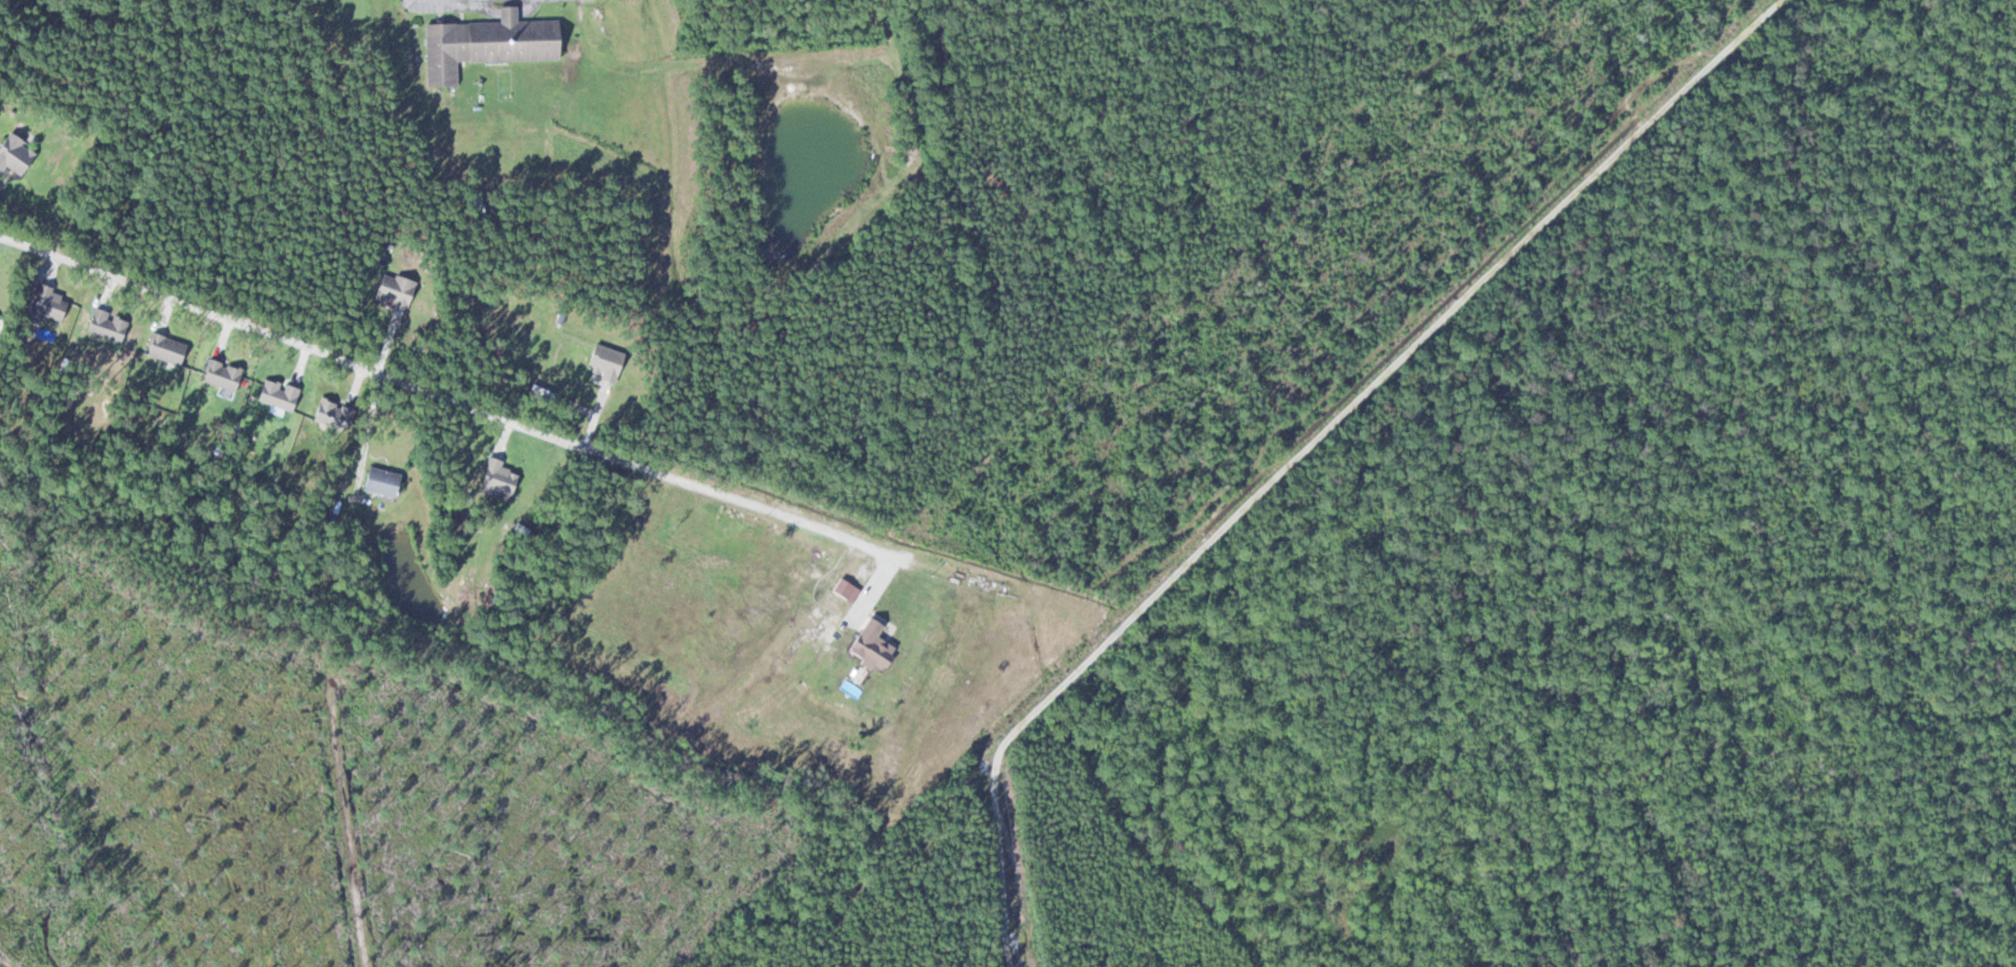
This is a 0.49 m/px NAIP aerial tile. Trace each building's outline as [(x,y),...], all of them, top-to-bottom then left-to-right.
[(424,22),(425,85),(456,85),(455,61),(557,60),(556,19),(515,20),(515,5),(498,5),(498,21),(424,22)] [(28,139),(0,139),(0,170),(28,170),(28,139)] [(393,498),(400,475),(368,465),(361,488),(393,498)]
